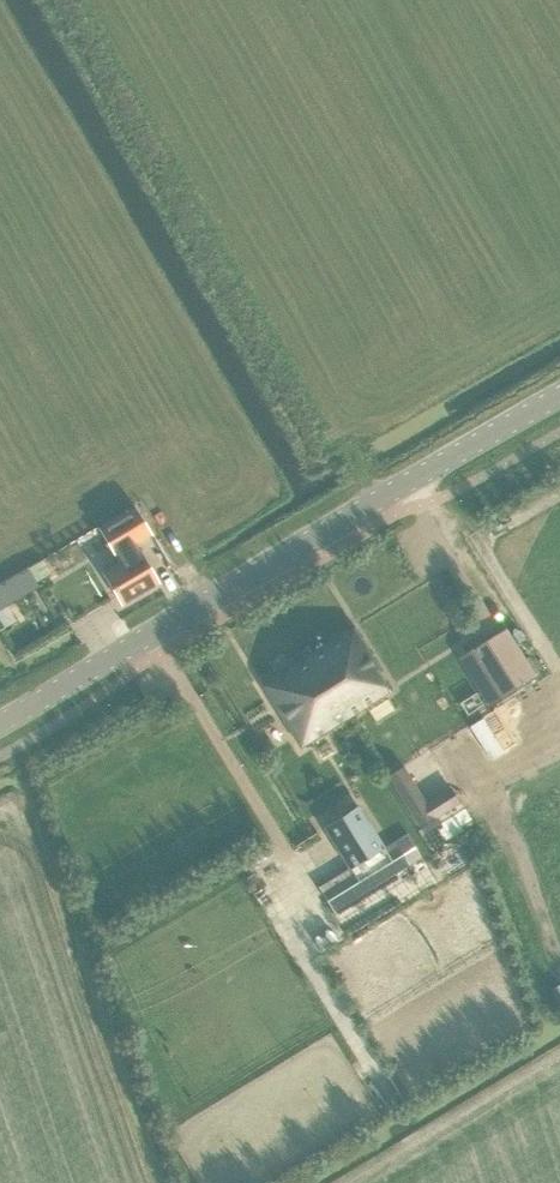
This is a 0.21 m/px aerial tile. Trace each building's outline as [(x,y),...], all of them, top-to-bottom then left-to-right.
[(119,563),(104,572),(123,605),(158,583),(135,544),(151,534),(135,508),(99,530),(119,563)] [(0,583),(0,604),(35,585),(26,568),(0,583)] [(301,747),(349,716),(375,700),(390,692),(379,672),(382,669),(353,626),(313,649),(305,657),(262,684),(301,747)] [(516,691),(537,677),(507,627),(485,641),(516,691)] [(485,641),(464,654),(495,704),(516,691),(485,641)] [(493,712),(470,727),(490,760),(502,752),(489,731),(500,724),(493,712)] [(403,767),(387,777),(400,797),(416,787),(403,767)] [(324,827),(349,868),(385,848),(359,805),(324,827)] [(349,868),(319,887),(335,912),(420,859),(405,835),(385,848),(349,868)]
